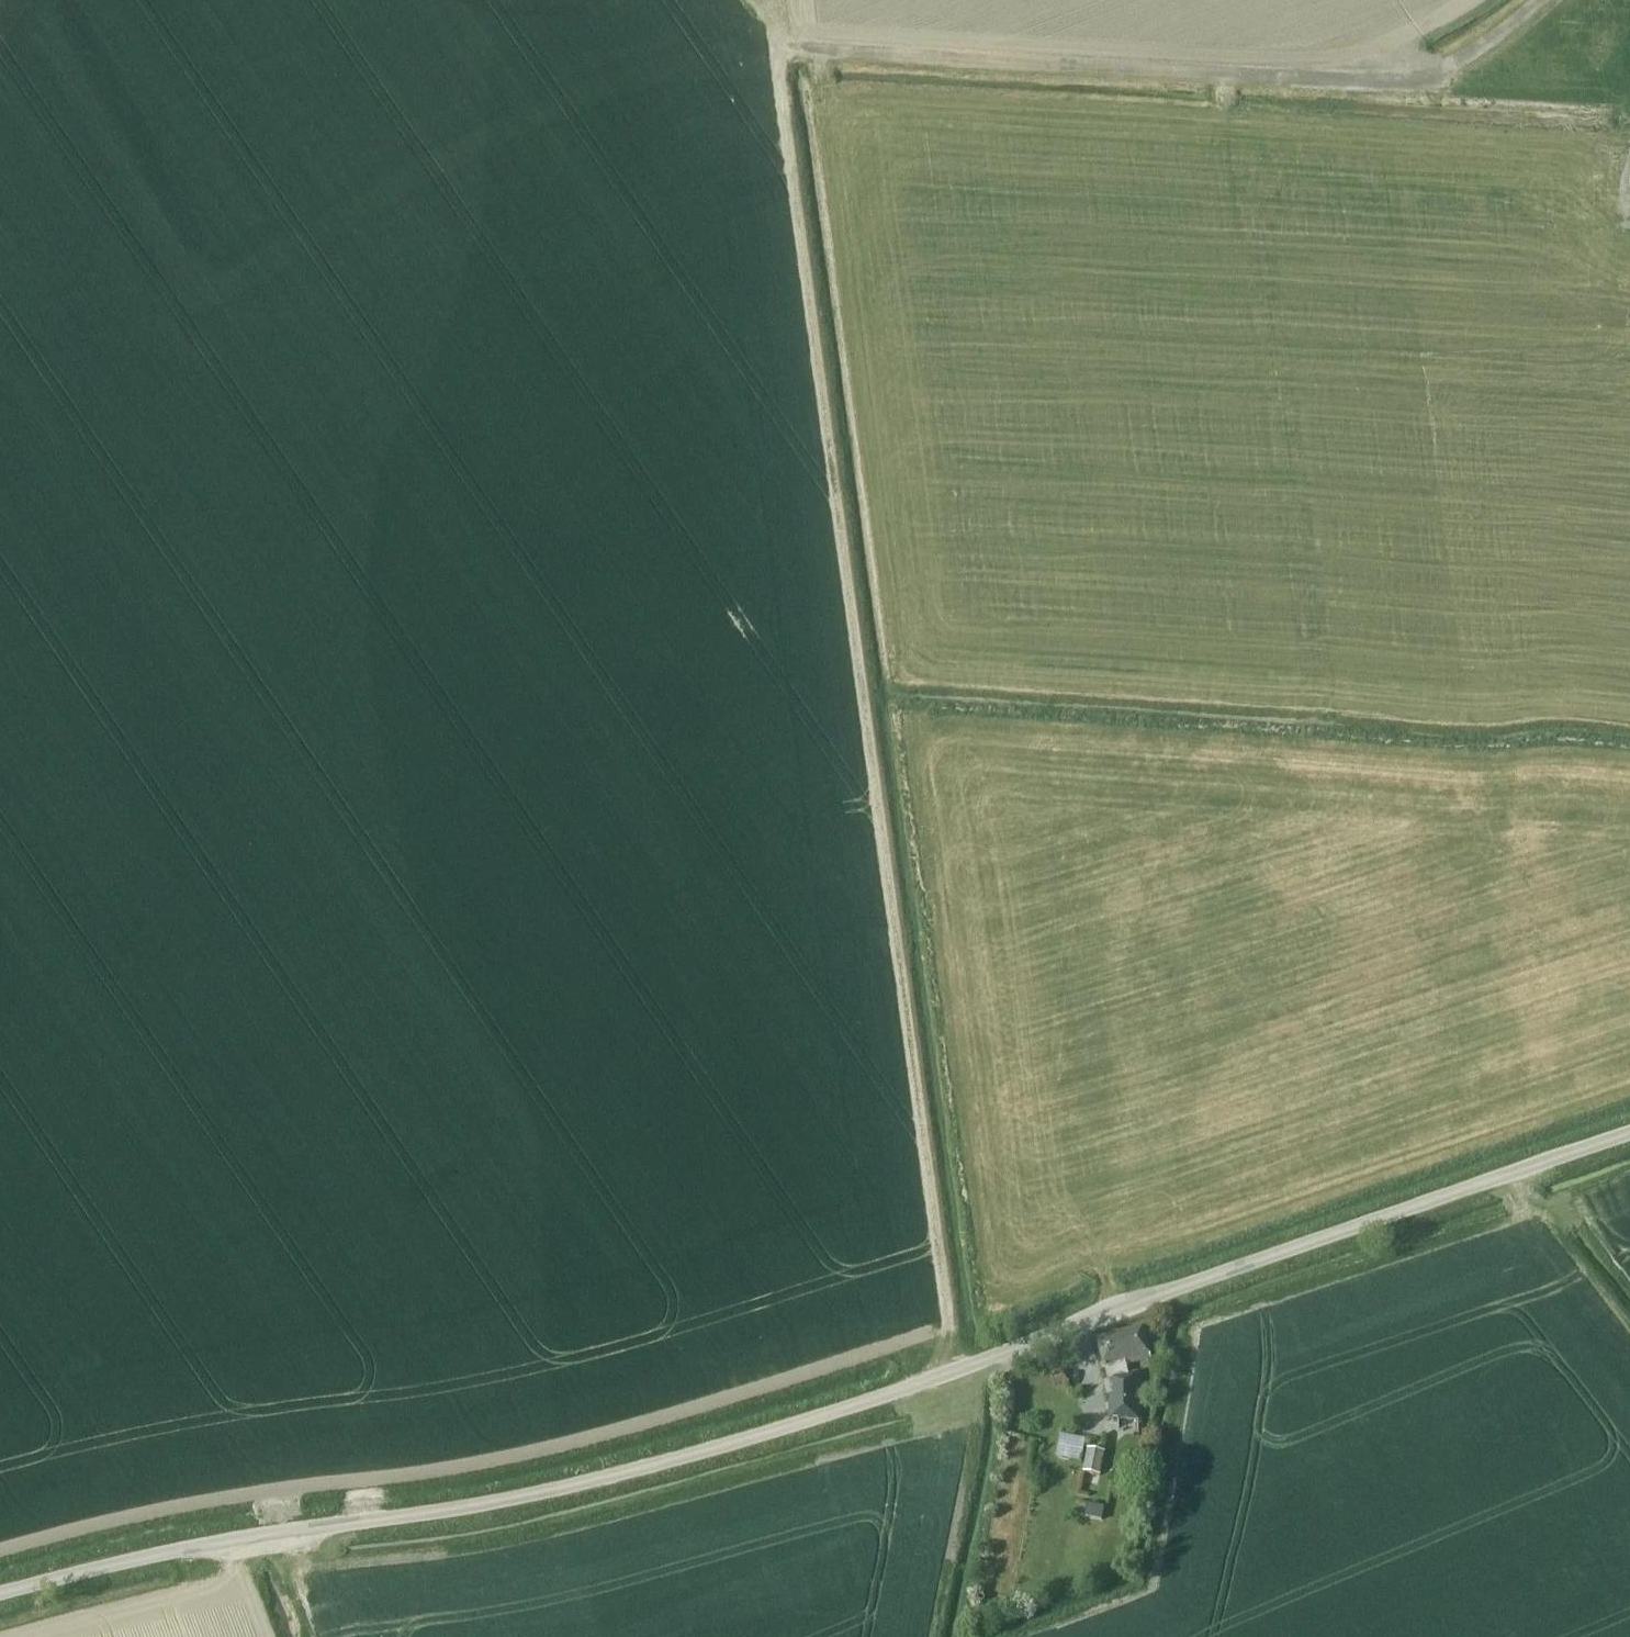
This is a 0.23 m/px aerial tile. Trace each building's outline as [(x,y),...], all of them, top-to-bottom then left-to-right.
[(1150,1358),(1142,1328),(1097,1340),(1108,1382),(1103,1383),(1107,1396),(1109,1395),(1109,1419),(1139,1419),(1139,1373),(1128,1374),(1126,1365),(1150,1358)] [(1062,1370),(1052,1374),(1057,1386),(1067,1382),(1062,1370)] [(1083,1470),(1101,1473),(1104,1451),(1087,1448),(1083,1470)] [(1105,1507),(1087,1503),(1085,1516),(1102,1520),(1105,1507)]
